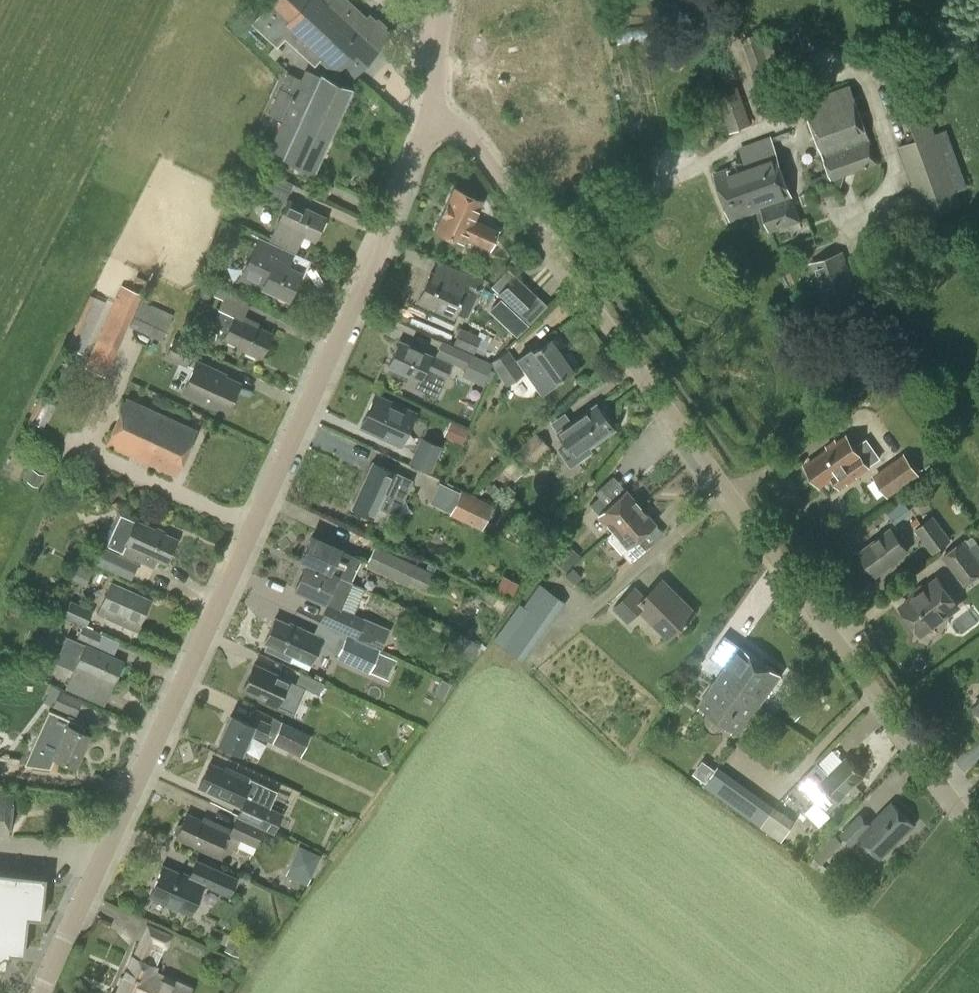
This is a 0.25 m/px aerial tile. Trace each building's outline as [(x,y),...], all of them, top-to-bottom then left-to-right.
[(320,58),(335,71),(341,64),(353,75),(379,47),(358,28),(355,31),(327,5),(331,0),(273,0),(252,23),(276,45),(284,37),(314,64),(320,58)] [(744,45),(761,92),(789,82),(772,35),(744,45)] [(351,89),(320,75),(305,68),(299,79),(287,72),(267,114),(281,120),(267,149),(283,157),(289,159),(285,168),(303,175),(306,167),(314,171),(351,89)] [(716,93),(730,132),(751,125),(738,85),(716,93)] [(812,188),(832,180),(879,163),(850,85),(803,102),(829,172),(809,180),(812,188)] [(924,219),(976,201),(970,185),(956,190),(927,110),(908,117),(916,140),(898,146),(924,219)] [(731,219),(763,208),(771,230),(799,220),(775,153),(715,174),(731,219)] [(261,192),(284,202),(293,182),(270,172),(261,192)] [(499,230),(473,219),(482,201),(454,188),(435,229),(463,242),(465,239),(489,250),(499,230)] [(288,200),(278,224),(270,240),(296,252),(303,235),(315,241),(325,217),(288,200)] [(297,277),(297,276),(300,269),(289,264),(294,253),(257,236),(237,279),(261,290),(263,287),(287,298),(297,277)] [(862,303),(843,251),(809,263),(828,315),(862,303)] [(456,268),(450,281),(429,272),(416,301),(454,317),(465,291),(476,295),(484,281),(456,268)] [(546,305),(535,295),(515,276),(498,293),(529,322),(546,305)] [(120,285),(84,367),(105,376),(141,294),(120,285)] [(259,324),(244,317),(251,302),(217,287),(213,295),(223,299),(211,324),(227,333),(225,339),(238,345),(236,348),(256,357),(258,353),(261,355),(271,334),(257,328),(259,324)] [(129,326),(161,341),(173,315),(141,300),(129,326)] [(481,336),(460,327),(453,344),(474,353),(481,336)] [(164,356),(186,366),(195,347),(173,337),(164,356)] [(531,350),(518,358),(515,360),(507,348),(489,359),(497,371),(481,401),(490,405),(502,380),(507,386),(524,374),(522,370),(525,368),(541,391),(571,370),(550,339),(532,352),(531,350)] [(451,364),(432,355),(398,340),(387,366),(390,367),(388,372),(404,379),(406,375),(417,380),(414,387),(436,397),(451,364)] [(436,355),(452,361),(457,349),(441,342),(436,355)] [(482,385),(492,364),(474,356),(471,355),(465,367),(461,375),(482,385)] [(195,363),(182,392),(226,412),(239,383),(195,363)] [(360,427),(400,446),(415,413),(375,394),(360,427)] [(126,398),(106,443),(176,474),(196,430),(126,398)] [(596,404),(585,412),(583,409),(556,428),(578,461),(592,451),(590,448),(615,430),(596,404)] [(444,435),(462,443),(470,426),(451,418),(444,435)] [(514,480),(549,447),(535,432),(511,455),(513,457),(501,467),(514,480)] [(420,436),(408,463),(430,473),(436,460),(451,467),(457,454),(420,436)] [(866,439),(854,447),(847,436),(805,465),(820,487),(832,478),(838,486),(876,460),(877,453),(866,439)] [(904,453),(872,475),(888,498),(920,477),(904,453)] [(412,480),(394,472),(374,463),(353,509),(373,518),(384,495),(402,503),(412,480)] [(32,471),(27,483),(39,488),(44,476),(32,471)] [(467,495),(442,483),(431,505),(456,517),(467,495)] [(624,490),(607,505),(599,496),(590,504),(612,530),(639,507),(624,490)] [(897,517),(910,507),(903,498),(890,509),(897,517)] [(654,524),(639,507),(612,530),(628,548),(654,524)] [(177,539),(137,521),(139,518),(119,509),(103,543),(119,551),(118,554),(97,544),(88,561),(131,580),(140,561),(153,567),(157,559),(166,563),(177,539)] [(915,529),(932,554),(951,541),(933,515),(920,524),(915,517),(910,521),(915,529)] [(875,575),(908,551),(892,529),(859,554),(875,575)] [(311,536),(300,560),(352,585),(353,583),(350,582),(361,558),(340,549),(311,536)] [(965,587),(978,576),(978,561),(963,539),(941,556),(965,587)] [(552,558),(566,570),(580,554),(566,542),(552,558)] [(434,573),(375,545),(366,566),(406,585),(408,581),(426,589),(434,573)] [(352,585),(300,560),(300,561),(305,563),(294,589),(324,602),(324,604),(326,605),(319,622),(371,644),(380,626),(363,618),(341,608),(352,585)] [(920,634),(958,604),(939,579),(900,608),(920,634)] [(663,580),(646,597),(636,586),(613,609),(628,623),(641,611),(668,639),(695,612),(663,580)] [(111,583),(98,612),(136,629),(149,600),(111,583)] [(523,661),(566,603),(539,584),(523,606),(519,602),(492,639),(523,661)] [(63,616),(85,626),(92,610),(70,600),(63,616)] [(323,637),(304,629),(289,622),(289,623),(274,617),(263,642),(311,664),(323,637)] [(77,638),(96,646),(101,633),(82,625),(77,638)] [(450,650),(472,661),(481,644),(459,633),(450,650)] [(335,658),(367,673),(368,671),(387,679),(396,660),(378,652),(380,649),(346,634),(335,658)] [(781,674),(741,646),(740,646),(725,635),(709,656),(725,668),(713,685),(726,694),(728,691),(730,692),(732,690),(736,692),(737,690),(759,705),(781,674)] [(84,646),(75,669),(67,688),(104,704),(112,685),(122,662),(84,646)] [(294,683),(288,680),(253,664),(242,689),(276,705),(275,708),(294,715),(305,688),(319,694),(324,682),(299,671),(294,683)] [(726,694),(713,685),(699,706),(739,734),(759,705),(737,690),(736,692),(732,690),(730,692),(728,691),(726,694)] [(53,705),(75,716),(83,701),(60,690),(53,705)] [(90,735),(70,726),(73,720),(55,711),(46,728),(62,735),(53,756),(76,767),(90,735)] [(254,716),(251,724),(230,714),(217,743),(242,753),(250,734),(263,740),(263,738),(300,757),(310,735),(273,716),(269,724),(254,716)] [(863,773),(845,754),(827,771),(816,760),(796,779),(814,798),(826,786),(837,797),(863,773)] [(277,791),(252,779),(224,767),(223,769),(208,763),(197,786),(240,805),(236,815),(264,828),(264,829),(273,833),(283,812),(270,806),(277,791)] [(762,829),(776,807),(718,765),(703,786),(762,829)] [(0,793),(0,838),(8,839),(13,794),(0,793)] [(893,804),(872,824),(861,813),(839,834),(852,846),(860,838),(878,857),(912,823),(893,804)] [(796,821),(776,807),(762,829),(781,843),(796,821)] [(236,815),(230,829),(202,817),(201,820),(185,813),(175,836),(218,856),(227,834),(254,846),(264,829),(264,828),(236,815)] [(843,843),(835,835),(814,857),(822,865),(843,843)] [(308,883),(320,852),(297,843),(285,874),(308,883)] [(190,914),(203,885),(187,877),(162,866),(149,895),(190,914)] [(238,878),(215,868),(207,887),(229,898),(238,878)] [(9,954),(10,949),(23,951),(28,913),(41,915),(46,876),(0,871),(0,953),(9,954)] [(131,956),(117,989),(125,992),(189,992),(192,988),(154,971),(156,966),(164,948),(166,949),(172,933),(146,922),(138,941),(131,956)]
